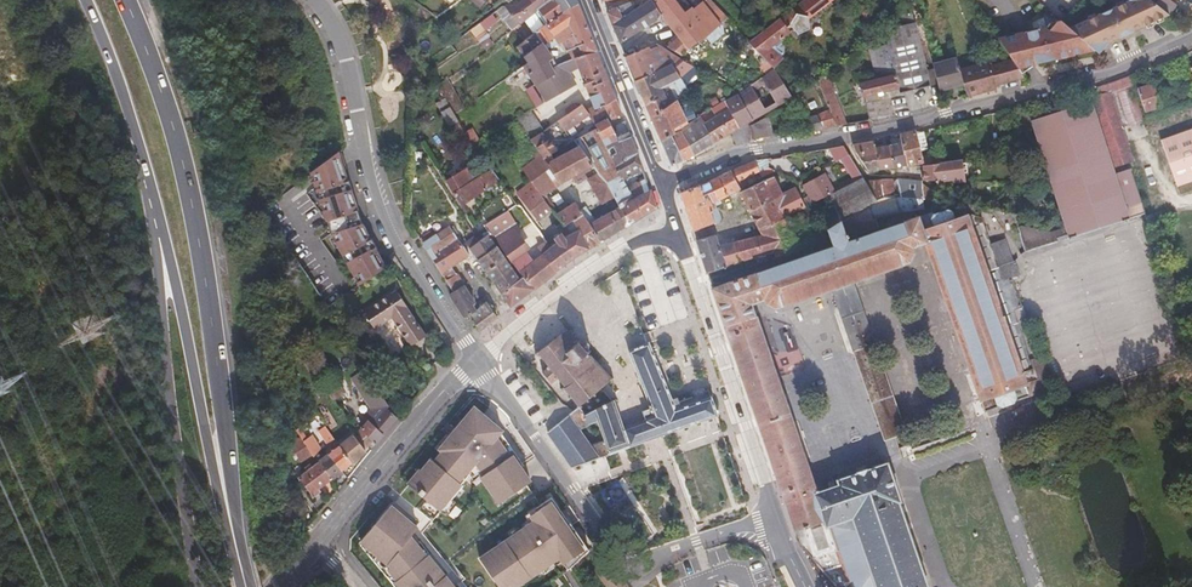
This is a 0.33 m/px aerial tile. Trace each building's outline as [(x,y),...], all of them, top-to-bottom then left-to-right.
[(575,0),(522,0),(516,4),(502,6),(503,8),(495,14),(511,32),(532,16),(537,12),(546,23),(541,27),(543,29),(577,3),(575,0)] [(676,0),(650,0),(627,15),(619,4),(610,11),(621,43),(662,15),(679,34),(673,40),(674,42),(668,47),(693,61),(733,28),(724,19),(717,25),(699,4),(693,9),(691,7),(689,9),(686,6),(683,8),(676,0)] [(737,23),(743,19),(725,0),(722,0),(718,3),(737,23)] [(1146,24),(1168,14),(1168,13),(1151,0),(1127,0),(1119,4),(1146,24)] [(1168,13),(1176,4),(1171,0),(1151,0),(1168,13)] [(572,55),(573,58),(585,52),(595,48),(577,3),(543,29),(540,32),(517,50),(528,64),(522,68),(536,85),(551,75),(545,64),(553,58),(546,48),(558,42),(562,48),(565,47),(570,56),(572,55)] [(1119,4),(1069,28),(1086,43),(1093,49),(1097,52),(1108,41),(1146,24),(1119,4)] [(867,53),(872,77),(867,79),(868,82),(895,75),(899,88),(897,89),(898,96),(928,88),(924,72),(909,9),(893,18),(896,30),(884,33),(885,41),(878,43),(879,49),(867,53)] [(532,16),(541,27),(546,23),(537,12),(532,16)] [(670,165),(683,160),(695,156),(788,99),(776,76),(780,73),(787,81),(796,72),(782,62),(781,63),(768,49),(788,32),(781,22),(786,18),(783,14),(747,43),(772,70),(741,92),(688,123),(675,97),(667,102),(661,85),(667,82),(672,91),(685,84),(679,74),(692,65),(656,44),(626,57),(638,88),(670,165)] [(1069,28),(1059,20),(1047,22),(1043,26),(1018,32),(996,36),(1012,60),(1016,67),(1033,63),(1040,61),(1077,53),(1086,43),(1069,28)] [(476,25),(468,31),(476,41),(483,35),(476,25)] [(564,34),(561,29),(557,31),(558,32),(554,34),(557,39),(564,34)] [(486,41),(479,46),(484,53),(491,48),(486,41)] [(1086,43),(1077,53),(1093,49),(1086,43)] [(608,114),(611,120),(621,115),(595,48),(585,52),(573,58),(557,65),(552,68),(554,74),(560,87),(570,83),(564,70),(576,64),(593,108),(585,111),(586,113),(593,123),(608,114)] [(545,64),(551,75),(554,74),(552,68),(557,65),(553,58),(545,64)] [(933,70),(938,86),(939,92),(963,84),(959,70),(955,59),(932,66),(933,70)] [(959,70),(963,84),(966,96),(995,87),(994,82),(999,81),(1000,83),(1023,77),(1019,72),(1016,67),(1012,60),(989,66),(988,62),(959,70)] [(1033,63),(1016,67),(1019,72),(1033,63)] [(924,72),(928,88),(938,86),(933,70),(924,72)] [(861,84),(864,97),(890,91),(897,89),(899,88),(895,75),(868,82),(861,84)] [(1113,81),(1117,92),(1135,85),(1132,75),(1113,81)] [(814,85),(828,113),(834,126),(845,124),(830,95),(832,93),(824,77),(814,85)] [(443,99),(450,108),(454,114),(462,108),(443,81),(435,86),(443,99)] [(672,91),(675,97),(689,90),(685,84),(672,91)] [(1135,85),(1117,92),(1128,126),(1146,120),(1137,91),(1135,85)] [(1137,91),(1146,120),(1150,119),(1148,112),(1160,108),(1152,86),(1137,91)] [(528,92),(534,100),(539,96),(533,88),(528,92)] [(1071,110),(1083,149),(1097,198),(1098,202),(1096,203),(1095,207),(1063,219),(1066,229),(1053,233),(1019,232),(1027,254),(1059,243),(1058,241),(1068,237),(1070,240),(1143,213),(1130,172),(1115,177),(1113,170),(1133,163),(1110,93),(1090,100),(1091,104),(1071,110)] [(436,104),(443,114),(450,108),(443,99),(436,104)] [(568,114),(573,111),(578,118),(586,113),(585,111),(580,105),(576,99),(569,104),(565,99),(560,103),(568,114)] [(560,103),(545,113),(553,124),(559,120),(568,114),(560,103)] [(443,114),(450,125),(453,124),(458,120),(454,114),(450,108),(443,114)] [(1031,124),(1063,219),(1095,207),(1096,203),(1098,202),(1097,198),(1083,149),(1071,110),(1031,124)] [(512,122),(516,128),(526,141),(543,130),(535,119),(529,111),(512,122)] [(799,114),(808,130),(809,132),(834,126),(828,113),(806,117),(803,112),(799,114)] [(535,119),(543,130),(553,124),(545,113),(535,119)] [(596,128),(614,166),(637,153),(625,122),(616,127),(620,137),(616,140),(606,118),(595,125),(596,128)] [(766,118),(750,127),(750,133),(760,131),(762,139),(770,138),(766,118)] [(453,124),(465,141),(470,137),(470,136),(458,120),(453,124)] [(512,122),(495,132),(500,139),(516,128),(512,122)] [(1174,187),(1191,180),(1191,127),(1156,141),(1174,187)] [(576,141),(580,148),(592,165),(597,172),(599,175),(604,181),(615,198),(620,207),(630,223),(656,207),(646,178),(632,186),(633,188),(628,191),(622,180),(631,175),(643,170),(637,153),(614,166),(596,128),(576,141)] [(900,136),(902,144),(908,164),(920,160),(918,150),(928,147),(924,129),(900,136)] [(526,141),(533,150),(535,153),(541,161),(552,154),(557,151),(543,130),(526,141)] [(750,133),(749,142),(762,139),(760,131),(750,133)] [(476,132),(470,136),(470,137),(476,145),(482,140),(476,132)] [(465,141),(472,151),(477,147),(476,145),(470,137),(465,141)] [(854,152),(867,173),(878,170),(876,150),(874,141),(853,144),(854,152)] [(889,147),(893,168),(908,164),(902,144),(889,147)] [(830,148),(837,163),(841,161),(849,157),(843,146),(830,148)] [(876,150),(878,170),(893,168),(889,147),(876,150)] [(597,222),(592,225),(583,212),(577,203),(560,214),(546,194),(567,179),(592,165),(580,148),(556,161),(552,154),(541,161),(535,153),(531,156),(536,163),(523,171),(532,183),(545,201),(564,228),(572,223),(578,232),(589,247),(630,223),(620,207),(597,222)] [(358,223),(336,152),(309,174),(325,224),(343,264),(356,288),(383,268),(358,223)] [(923,155),(923,159),(923,164),(938,164),(938,161),(936,161),(935,155),(923,155)] [(841,161),(853,183),(862,179),(849,157),(841,161)] [(759,173),(754,161),(717,177),(727,196),(740,190),(737,183),(744,179),(759,173)] [(938,164),(923,164),(922,164),(922,180),(937,180),(940,180),(940,178),(961,177),(961,161),(940,164),(938,164)] [(482,167),(464,179),(468,185),(486,173),(482,167)] [(769,168),(759,173),(762,179),(773,171),(769,168)] [(468,185),(455,193),(463,206),(501,181),(493,169),(486,173),(468,185)] [(589,181),(603,205),(615,198),(604,181),(599,175),(589,181)] [(785,193),(750,212),(743,216),(746,223),(753,219),(758,229),(796,210),(810,203),(825,196),(832,192),(824,176),(794,189),(791,185),(787,187),(789,191),(785,193)] [(717,177),(680,192),(685,207),(709,197),(712,203),(727,196),(717,177)] [(464,179),(451,187),(455,193),(468,185),(464,179)] [(744,179),(737,183),(740,190),(748,186),(744,179)] [(740,193),(750,212),(785,193),(783,189),(780,191),(775,179),(740,193)] [(832,192),(825,196),(834,211),(841,223),(875,202),(864,183),(862,179),(853,183),(832,192)] [(880,181),(883,196),(894,198),(890,179),(880,181)] [(895,179),(890,179),(894,198),(899,199),(895,179)] [(895,179),(899,199),(923,202),(926,202),(924,192),(923,188),(921,182),(895,179)] [(864,183),(875,202),(883,196),(880,181),(864,183)] [(518,193),(530,211),(545,201),(532,183),(518,193)] [(924,192),(926,202),(942,203),(942,199),(927,186),(923,188),(924,192)] [(955,330),(984,413),(1030,396),(1028,390),(1025,383),(1036,378),(1031,362),(1011,307),(1019,304),(1011,278),(1018,275),(1013,260),(1011,260),(1004,240),(989,245),(981,220),(972,217),(968,219),(967,217),(954,221),(951,215),(947,212),(932,218),(931,215),(847,244),(845,239),(878,228),(875,218),(923,209),(923,202),(899,199),(894,198),(883,196),(875,202),(841,223),(827,231),(831,242),(833,249),(712,290),(800,546),(821,572),(844,563),(853,586),(926,586),(897,504),(900,503),(886,463),(837,480),(839,485),(818,492),(752,305),(763,301),(765,307),(775,311),(831,291),(835,290),(846,286),(853,283),(910,263),(914,256),(912,249),(925,244),(955,330)] [(685,207),(693,231),(721,221),(712,203),(709,197),(685,207)] [(539,246),(544,254),(535,261),(526,249),(510,261),(507,263),(510,268),(519,280),(523,276),(532,289),(564,264),(589,247),(578,232),(571,237),(564,228),(545,201),(530,211),(538,221),(536,223),(542,230),(548,225),(543,218),(550,213),(555,220),(551,223),(560,235),(553,240),(556,244),(550,248),(533,225),(530,227),(542,243),(539,246)] [(505,211),(515,225),(527,217),(516,203),(505,211)] [(761,235),(733,243),(739,260),(736,262),(738,268),(773,255),(776,254),(812,240),(809,233),(793,240),(785,221),(795,214),(812,207),(810,203),(796,210),(758,229),(761,235)] [(583,212),(592,225),(597,222),(588,209),(583,212)] [(515,225),(505,211),(483,226),(510,261),(526,249),(530,245),(515,225)] [(820,219),(827,231),(841,223),(834,211),(820,219)] [(564,228),(571,237),(578,232),(572,223),(564,228)] [(422,244),(428,253),(441,274),(451,267),(467,255),(448,227),(422,244)] [(812,240),(776,254),(778,261),(831,242),(827,231),(812,240)] [(696,241),(707,274),(729,265),(736,262),(739,260),(733,243),(719,247),(714,234),(696,241)] [(465,242),(477,260),(495,247),(487,236),(479,242),(475,236),(465,242)] [(495,247),(477,260),(485,272),(503,258),(495,247)] [(485,272),(493,282),(510,268),(507,263),(503,258),(485,272)] [(729,265),(731,271),(738,268),(736,262),(729,265)] [(441,274),(451,291),(462,284),(451,267),(441,274)] [(493,282),(501,294),(519,280),(510,268),(493,282)] [(519,280),(501,294),(510,307),(532,289),(523,276),(519,280)] [(448,293),(454,303),(463,318),(466,316),(473,312),(474,311),(470,304),(473,302),(462,284),(451,291),(448,293)] [(833,295),(840,316),(861,308),(854,288),(846,286),(835,290),(833,295)] [(393,290),(361,311),(371,327),(387,317),(405,345),(421,336),(403,307),(404,306),(393,290)] [(473,320),(480,331),(498,316),(484,298),(478,302),(485,311),(477,317),(473,320)] [(1011,307),(1031,362),(1039,358),(1019,304),(1011,307)] [(840,316),(884,441),(906,434),(861,308),(840,316)] [(473,312),(466,316),(473,320),(477,317),(473,312)] [(535,355),(542,365),(544,363),(548,368),(541,373),(549,384),(556,379),(563,388),(559,391),(561,393),(565,390),(569,396),(567,397),(569,399),(571,398),(576,405),(575,407),(576,409),(579,407),(584,415),(601,402),(596,395),(603,388),(610,380),(589,354),(591,351),(589,349),(591,345),(589,343),(573,336),(568,330),(558,338),(556,335),(553,337),(555,340),(539,351),(538,349),(535,351),(536,354),(535,355)] [(691,400),(679,404),(677,398),(672,400),(656,359),(650,345),(630,354),(637,374),(648,408),(645,409),(638,412),(642,422),(622,429),(612,401),(610,401),(603,388),(596,395),(601,402),(584,415),(579,407),(576,409),(547,433),(571,468),(716,414),(708,391),(690,397),(691,400)] [(1031,362),(1036,378),(1039,385),(1048,382),(1039,358),(1031,362)] [(1025,383),(1028,390),(1034,388),(1039,385),(1036,378),(1025,383)] [(338,387),(327,394),(327,395),(331,400),(331,401),(342,393),(338,387)] [(1028,390),(1030,396),(1036,393),(1034,388),(1028,390)] [(371,424),(385,408),(387,405),(381,395),(363,416),(368,420),(367,421),(371,424)] [(510,456),(519,469),(533,456),(511,424),(504,412),(490,401),(489,408),(483,417),(501,430),(495,438),(510,456)] [(519,469),(510,456),(495,438),(501,430),(483,417),(470,407),(434,451),(436,453),(430,462),(425,460),(417,472),(414,470),(408,478),(423,493),(418,500),(437,512),(458,488),(456,485),(472,466),(478,476),(474,480),(495,505),(529,482),(519,469)] [(385,408),(371,424),(367,421),(362,427),(362,428),(372,442),(374,445),(397,416),(385,408)] [(327,417),(321,421),(324,425),(330,421),(327,417)] [(325,426),(328,432),(331,435),(336,430),(330,421),(324,425),(325,426)] [(318,431),(322,437),(328,432),(325,426),(318,431)] [(359,436),(366,446),(372,442),(362,428),(358,431),(360,435),(359,436)] [(298,434),(299,437),(304,444),(310,439),(304,430),(298,434)] [(322,437),(326,443),(327,445),(334,440),(331,435),(328,432),(322,437)] [(339,445),(352,462),(365,452),(352,435),(339,445)] [(289,444),(299,461),(310,454),(304,444),(299,437),(289,444)] [(304,444),(310,454),(313,457),(318,451),(310,439),(304,444)] [(326,451),(341,470),(352,462),(339,445),(337,447),(332,451),(330,449),(326,451)] [(319,462),(331,478),(341,470),(326,451),(318,458),(319,462)] [(319,462),(297,478),(310,494),(311,498),(319,492),(317,489),(331,478),(319,462)] [(292,490),(299,500),(302,502),(304,500),(295,488),(292,490)] [(289,492),(298,505),(302,502),(299,500),(292,490),(289,492)] [(476,558),(496,586),(515,586),(557,559),(561,564),(582,549),(548,500),(523,517),(527,523),(476,558)] [(415,531),(387,507),(356,543),(383,567),(408,538),(415,531)] [(424,556),(408,538),(383,567),(386,569),(384,573),(393,582),(424,556)] [(424,556),(393,582),(390,584),(393,586),(429,586),(442,576),(424,556)] [(606,586),(625,586),(610,566),(597,573),(606,586)] [(442,576),(429,586),(451,586),(442,576)]
